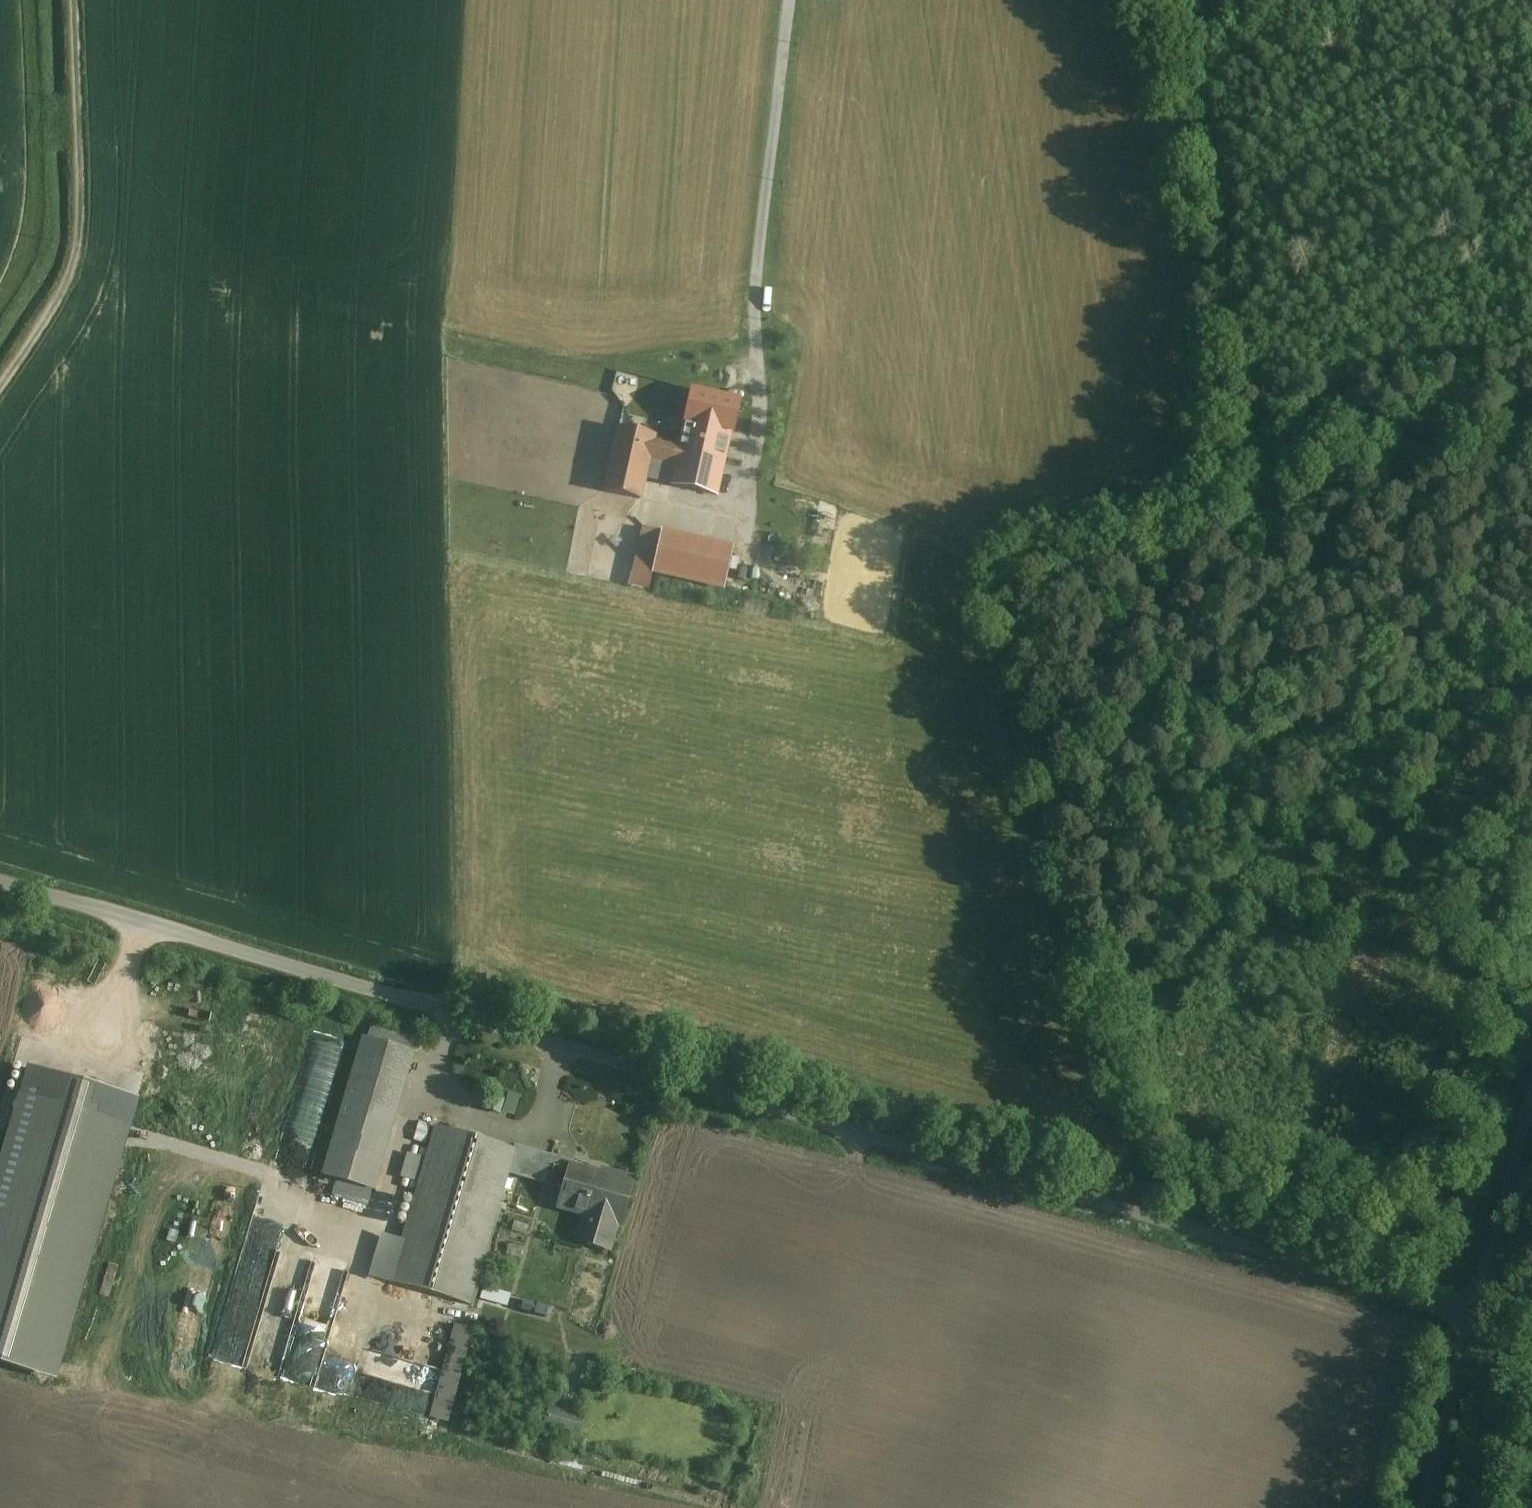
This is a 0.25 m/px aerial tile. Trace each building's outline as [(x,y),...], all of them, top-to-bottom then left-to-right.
[(738,402),(689,391),(683,421),(728,431),(732,431),(738,402)] [(728,431),(684,421),(679,446),(674,467),(670,485),(715,495),(720,472),(719,472),(728,431)] [(653,434),(617,426),(602,491),(638,499),(643,478),(652,440),(653,434)] [(679,446),(652,440),(643,478),(670,485),(674,467),(679,446)] [(747,551),(660,531),(660,533),(657,543),(651,571),(651,572),(722,587),(739,591),(747,551)] [(660,533),(654,531),(651,542),(657,543),(660,533)] [(722,587),(651,572),(649,586),(719,601),(722,587)] [(411,1054),(362,1039),(322,1175),(371,1190),(411,1054)] [(0,1163),(0,1210),(11,1213),(52,1076),(28,1069),(0,1163)] [(11,1213),(0,1210),(0,1363),(53,1379),(135,1100),(52,1076),(11,1213)] [(502,1101),(489,1097),(485,1109),(498,1113),(502,1101)] [(512,1149),(434,1127),(389,1282),(467,1305),(508,1168),(513,1150),(512,1149)] [(572,1162),(513,1145),(512,1149),(513,1150),(508,1168),(564,1185),(569,1167),(570,1168),(572,1162)] [(570,1168),(569,1167),(564,1185),(557,1206),(584,1214),(576,1241),(607,1250),(615,1223),(618,1224),(632,1180),(613,1175),(612,1180),(570,1168)] [(338,1311),(319,1377),(340,1383),(359,1317),(338,1311)] [(475,1332),(456,1326),(428,1417),(448,1422),(475,1332)] [(550,1405),(544,1426),(579,1436),(585,1415),(550,1405)]
